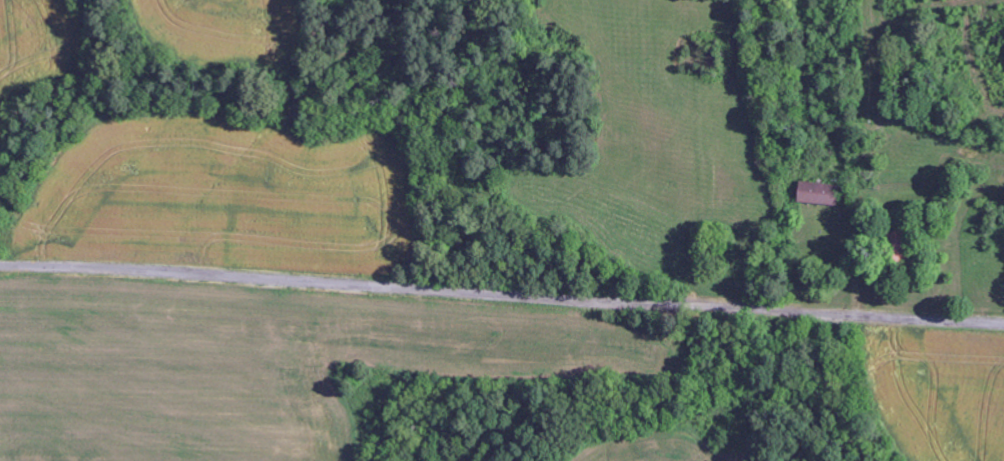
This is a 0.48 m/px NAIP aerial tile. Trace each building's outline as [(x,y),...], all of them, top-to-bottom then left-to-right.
[(839,206),(840,185),(800,183),(799,204),(839,206)]
